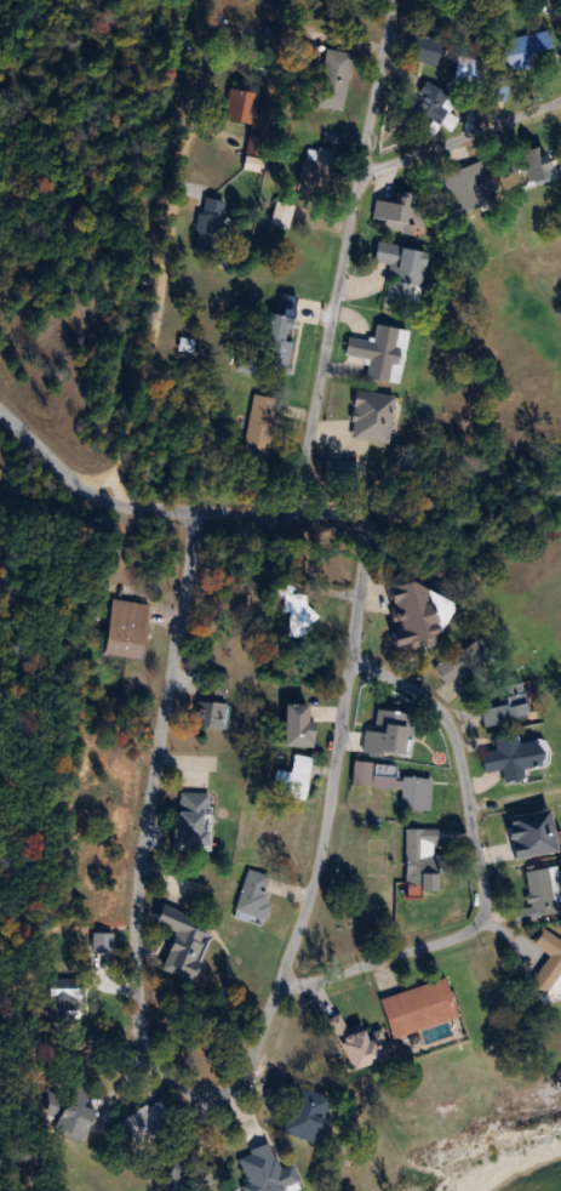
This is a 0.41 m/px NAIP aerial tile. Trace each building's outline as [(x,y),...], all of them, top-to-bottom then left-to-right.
[(538,65),(534,50),(554,46),(549,28),(505,38),(511,72),(538,65)] [(445,38),(416,29),(408,56),(437,64),(445,38)] [(355,51),(327,47),(321,91),(348,95),(355,51)] [(451,93),(429,79),(416,99),(406,93),(397,107),(436,131),(450,109),(443,106),(451,93)] [(254,125),(262,92),(233,85),(225,118),(254,125)] [(248,151),(261,155),(265,138),(253,135),(248,151)] [(533,185),(560,173),(548,142),(520,154),(533,185)] [(299,187),(329,195),(337,165),(320,161),(322,151),(309,148),(299,187)] [(496,199),(479,160),(439,177),(456,216),(496,199)] [(399,203),(378,198),(373,222),(419,232),(428,195),(401,189),(399,203)] [(225,199),(201,198),(199,253),(223,254),(225,199)] [(292,229),(299,205),(280,199),(273,223),(292,229)] [(388,297),(420,302),(429,249),(379,241),(377,262),(393,264),(388,297)] [(271,310),(261,368),(292,373),(297,339),(292,339),(299,296),(289,294),(285,313),(271,310)] [(281,397),(256,392),(246,448),(271,452),(281,397)] [(393,585),(405,629),(396,632),(401,652),(424,646),(423,643),(444,637),(428,575),(393,585)] [(294,611),(292,636),(312,637),(314,609),(308,609),(309,596),(293,595),(294,588),(285,588),(284,595),(288,595),(287,611),(294,611)] [(115,599),(108,653),(146,657),(153,604),(115,599)] [(436,665),(447,684),(495,657),(483,637),(436,665)] [(502,703),(482,709),(488,727),(534,712),(524,679),(497,687),(502,703)] [(227,727),(228,701),(200,700),(199,726),(227,727)] [(288,743),(317,743),(317,719),(311,719),(311,702),(288,702),(288,743)] [(365,750),(411,756),(417,712),(379,707),(377,730),(367,729),(365,750)] [(485,750),(487,770),(505,768),(506,780),(528,777),(526,767),(550,763),(546,736),(521,740),(520,733),(497,735),(499,748),(485,750)] [(293,772),(281,768),(276,782),(307,793),(318,758),(299,752),(293,772)] [(355,783),(405,787),(403,808),(433,809),(434,776),(399,775),(400,762),(356,759),(355,783)] [(181,845),(212,846),(213,792),(182,791),(181,845)] [(516,855),(559,848),(553,807),(509,814),(516,855)] [(407,888),(443,888),(443,853),(440,853),(440,826),(407,826),(407,888)] [(557,864),(527,868),(532,905),(515,907),(517,921),(560,913),(560,884),(557,864)] [(238,910),(266,919),(275,887),(248,879),(238,910)] [(193,978),(213,922),(166,904),(159,923),(179,930),(165,968),(193,978)] [(544,927),(534,942),(551,952),(533,984),(550,995),(560,977),(560,936),(544,927)] [(395,1036),(462,1016),(450,976),(383,995),(395,1036)] [(112,997),(81,997),(81,990),(59,990),(59,1016),(112,1016),(112,997)] [(336,1015),(351,1068),(394,1056),(386,1027),(368,1032),(365,1024),(349,1028),(344,1013),(336,1015)] [(317,1141),(331,1095),(279,1079),(275,1093),(293,1099),(284,1130),(317,1141)] [(88,1104),(93,1094),(79,1087),(60,1125),(88,1139),(102,1111),(88,1104)] [(142,1146),(176,1115),(158,1095),(124,1126),(142,1146)] [(251,1182),(244,1185),(246,1190),(285,1190),(284,1188),(303,1180),(295,1162),(281,1168),(265,1132),(250,1138),(256,1152),(241,1158),(251,1182)] [(171,1173),(187,1185),(203,1162),(187,1150),(171,1173)]
